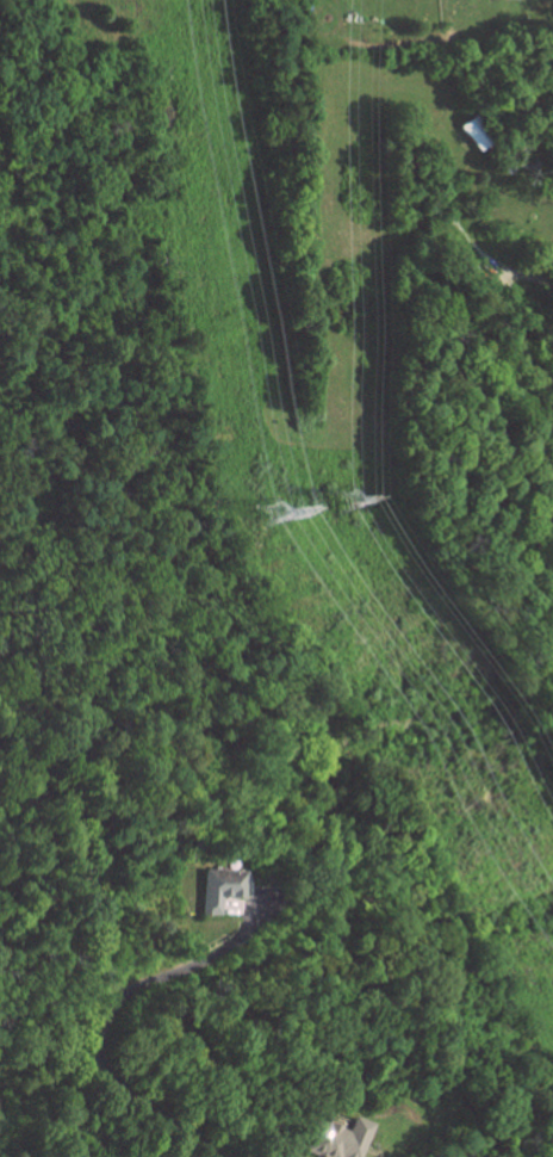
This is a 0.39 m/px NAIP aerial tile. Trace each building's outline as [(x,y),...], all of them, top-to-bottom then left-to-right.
[(198,914),(216,914),(216,897),(240,897),(239,868),(197,868),(198,914)] [(349,1116),(345,1129),(317,1120),(306,1152),(318,1156),(358,1156),(370,1123),(349,1116)]
